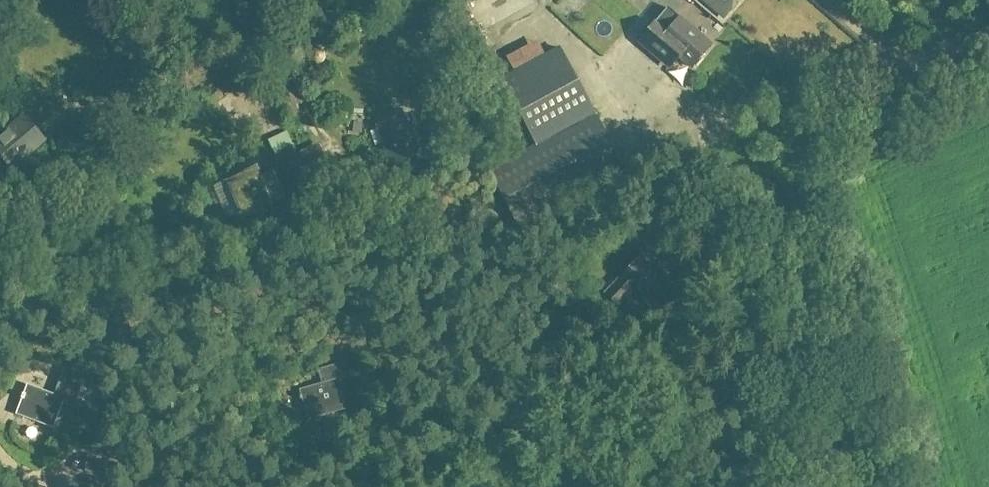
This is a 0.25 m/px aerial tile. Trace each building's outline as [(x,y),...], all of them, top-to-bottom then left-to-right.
[(245,14),(243,0),(234,0),(235,15),(245,14)] [(739,0),(704,0),(724,17),(739,0)] [(637,41),(661,61),(671,50),(691,67),(710,44),(679,17),(678,18),(666,8),(653,23),(637,41)] [(536,146),(489,171),(519,228),(624,172),(559,48),(500,79),(536,146)] [(0,134),(0,158),(11,171),(47,138),(24,112),(0,134)] [(423,150),(411,112),(376,123),(388,161),(423,150)] [(255,170),(229,179),(243,217),(269,207),(267,200),(277,196),(270,178),(260,182),(255,170)] [(677,290),(648,262),(639,254),(605,292),(614,300),(620,306),(634,291),(656,312),(677,290)] [(321,383),(299,389),(307,419),(344,409),(336,379),(347,376),(343,362),(317,369),(321,383)] [(53,394),(27,384),(16,414),(52,427),(63,398),(74,402),(84,375),(63,368),(53,394)]
